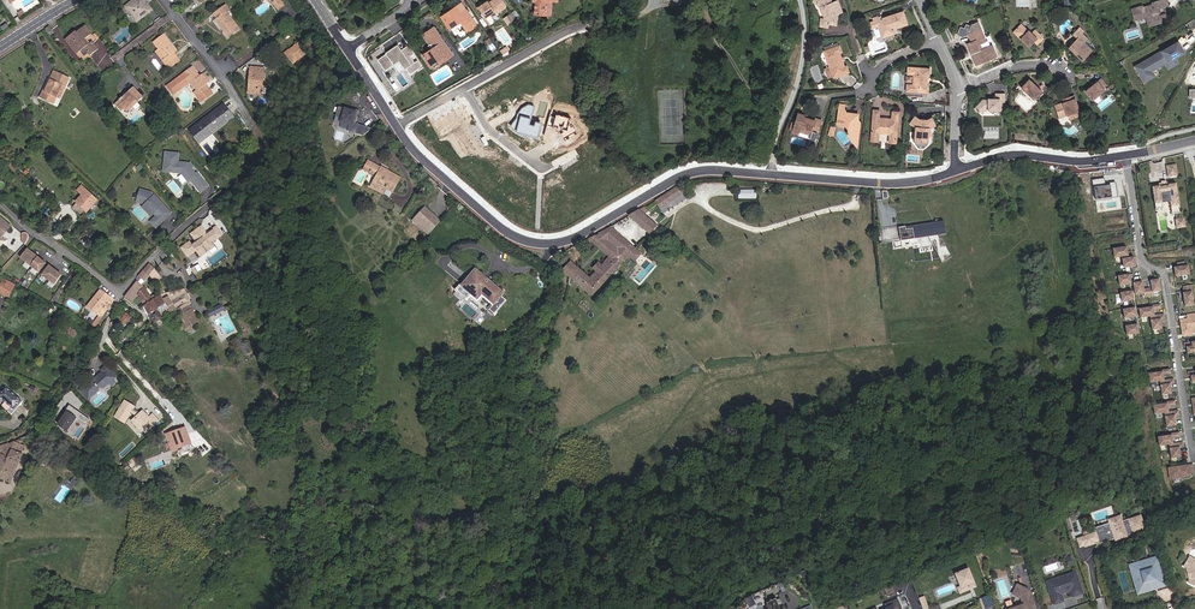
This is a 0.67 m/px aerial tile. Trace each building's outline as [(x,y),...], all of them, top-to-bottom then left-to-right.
[(143,0),(138,0),(129,7),(141,22),(153,13),(143,0)] [(153,13),(157,10),(150,0),(143,0),(153,13)] [(280,1),(286,9),(292,5),(288,0),(282,0),(280,1)] [(480,8),(487,19),(491,25),(495,23),(490,17),(496,13),(497,14),(507,8),(502,0),(495,0),(490,3),(489,2),(480,8)] [(537,3),(536,16),(544,16),(551,17),(551,4),(558,4),(558,0),(536,0),(537,0),(537,3)] [(817,2),(823,6),(827,18),(827,22),(830,22),(837,23),(838,19),(836,15),(842,14),(837,0),(833,0),(830,1),(830,0),(815,0),(817,2)] [(1132,9),(1135,20),(1146,17),(1153,15),(1154,17),(1151,18),(1153,25),(1167,21),(1166,14),(1159,16),(1158,13),(1160,12),(1159,8),(1168,5),(1167,0),(1161,0),(1152,3),(1153,4),(1143,7),(1143,5),(1132,9)] [(222,20),(230,30),(234,35),(245,27),(234,11),(237,8),(233,3),(221,12),(225,17),(222,20)] [(467,11),(463,4),(458,6),(463,13),(467,11)] [(477,26),(467,11),(463,13),(458,6),(452,11),(453,12),(445,18),(451,28),(462,21),(466,19),(469,23),(465,26),(467,29),(471,30),(477,26)] [(903,11),(877,18),(883,35),(894,31),(893,25),(895,24),(895,26),(907,22),(903,11)] [(511,15),(505,18),(509,24),(515,20),(511,15)] [(822,17),(822,25),(830,26),(830,22),(827,22),(827,18),(822,17)] [(226,33),(230,30),(222,20),(219,22),(226,33)] [(1035,34),(1039,38),(1043,34),(1034,25),(1031,29),(1027,25),(1027,26),(1020,20),(1013,27),(1028,42),(1032,37),(1035,34)] [(976,64),(997,55),(993,45),(982,50),(979,43),(985,40),(981,28),(978,22),(971,25),(969,30),(970,33),(968,34),(969,34),(972,42),(967,44),(972,55),(973,54),(974,58),(973,59),(976,64)] [(957,35),(962,37),(969,34),(968,34),(970,33),(969,30),(971,25),(966,24),(964,28),(960,26),(957,35)] [(1076,36),(1067,45),(1081,59),(1092,48),(1084,41),(1088,37),(1082,31),(1084,29),(1079,25),(1072,32),(1076,36)] [(455,57),(435,29),(426,36),(432,46),(434,45),(436,48),(425,56),(432,66),(447,56),(450,60),(455,57)] [(91,30),(88,33),(94,41),(97,39),(91,30)] [(80,35),(70,41),(79,54),(81,52),(85,57),(89,54),(95,63),(103,57),(98,50),(102,47),(97,39),(94,41),(88,33),(82,37),(80,35)] [(166,55),(163,57),(169,65),(179,57),(175,52),(178,50),(167,35),(157,43),(162,50),(166,55)] [(308,39),(292,51),(300,62),(316,50),(308,39)] [(79,54),(70,41),(68,43),(76,56),(79,54)] [(839,44),(837,41),(825,46),(826,49),(839,44)] [(1136,66),(1142,76),(1166,62),(1169,68),(1177,63),(1174,58),(1184,52),(1178,42),(1136,66)] [(845,65),(842,59),(841,56),(840,52),(843,51),(840,44),(839,44),(826,49),(825,50),(832,67),(835,76),(850,70),(847,64),(845,65)] [(397,45),(376,60),(385,71),(399,61),(410,76),(423,67),(418,60),(414,63),(410,57),(414,54),(408,45),(401,50),(397,45)] [(179,57),(169,65),(172,68),(182,61),(179,57)] [(184,83),(185,86),(194,80),(200,88),(197,91),(201,96),(202,99),(205,97),(203,95),(212,88),(208,82),(209,81),(204,75),(202,77),(199,73),(201,72),(197,66),(188,72),(170,85),(176,93),(181,89),(179,87),(184,83)] [(255,86),(268,87),(270,67),(257,66),(256,75),(258,75),(257,80),(256,80),(255,86)] [(906,90),(923,91),(929,92),(929,84),(927,84),(928,75),(929,75),(930,67),(908,66),(908,73),(914,73),(913,83),(907,82),(906,90)] [(47,90),(45,89),(42,96),(55,102),(57,98),(63,85),(66,87),(70,78),(57,73),(54,80),(52,79),(47,90)] [(1040,88),(1027,76),(1018,85),(1031,97),(1040,88)] [(1091,98),(1098,94),(1105,89),(1104,86),(1106,85),(1101,76),(1083,87),(1091,98)] [(66,87),(63,85),(57,98),(60,99),(66,87)] [(144,98),(133,87),(127,93),(129,94),(127,97),(125,95),(120,99),(121,101),(117,105),(123,111),(126,107),(131,111),(144,98)] [(215,93),(212,88),(203,95),(205,97),(202,99),(204,101),(215,93)] [(995,96),(987,96),(987,98),(981,98),(975,106),(978,109),(977,111),(979,112),(979,111),(981,113),(986,108),(988,108),(988,109),(1003,109),(1003,102),(1004,102),(1004,92),(995,92),(995,96)] [(1065,101),(1060,102),(1053,104),(1057,116),(1065,114),(1066,118),(1077,114),(1071,95),(1063,97),(1065,101)] [(17,100),(14,104),(19,110),(23,106),(17,100)] [(223,104),(189,129),(199,143),(234,118),(223,104)] [(345,108),(339,106),(336,116),(342,118),(341,121),(350,124),(348,131),(363,136),(373,128),(356,122),(360,110),(346,106),(345,108)] [(879,115),(873,115),(871,138),(878,138),(879,129),(884,129),(884,130),(892,131),(891,140),(896,140),(899,110),(893,109),(892,117),(879,115)] [(848,111),(844,111),(838,110),(837,123),(845,125),(849,129),(849,134),(852,138),(858,139),(860,121),(857,121),(854,121),(851,116),(852,116),(848,111)] [(853,112),(848,111),(852,116),(851,116),(854,121),(857,121),(858,117),(853,112)] [(804,114),(798,112),(794,131),(799,133),(800,130),(812,133),(813,129),(818,130),(821,118),(817,117),(816,119),(804,115),(804,114)] [(920,120),(916,116),(911,123),(916,127),(915,143),(919,148),(924,148),(929,144),(929,128),(936,124),(932,117),(927,120),(920,120)] [(195,189),(202,182),(196,175),(194,176),(189,170),(186,166),(185,166),(176,163),(178,155),(165,151),(160,170),(179,174),(185,182),(188,180),(195,189)] [(361,166),(374,173),(377,168),(383,171),(385,168),(379,164),(366,157),(361,166)] [(18,170),(10,162),(7,165),(15,173),(18,170)] [(1175,165),(1165,167),(1167,178),(1177,176),(1175,165)] [(384,185),(389,188),(397,175),(385,168),(383,171),(377,168),(374,173),(370,180),(376,184),(375,187),(380,191),(384,185)] [(1093,180),(1096,200),(1120,197),(1118,182),(1109,183),(1110,184),(1105,185),(1104,178),(1093,180)] [(207,188),(202,182),(195,189),(200,194),(207,188)] [(1159,187),(1152,188),(1155,210),(1162,209),(1161,204),(1169,202),(1170,208),(1178,206),(1175,185),(1168,186),(1168,183),(1165,183),(1165,184),(1161,185),(1161,184),(1158,184),(1159,187)] [(386,194),(389,188),(384,185),(380,191),(386,194)] [(655,199),(660,207),(684,192),(679,185),(655,199)] [(140,189),(136,201),(145,204),(152,213),(155,217),(149,222),(154,228),(161,223),(157,218),(159,216),(163,221),(170,215),(152,193),(140,189)] [(756,189),(739,189),(739,198),(756,198),(756,189)] [(97,199),(89,192),(86,196),(80,203),(87,209),(97,199)] [(145,204),(141,206),(149,216),(152,213),(145,204)] [(643,205),(617,221),(621,225),(632,217),(649,232),(656,224),(644,214),(648,210),(643,205)] [(441,221),(425,206),(412,220),(428,235),(441,221)] [(1170,208),(1171,215),(1179,214),(1178,206),(1170,208)] [(1174,221),(1175,230),(1184,228),(1183,219),(1174,221)] [(0,220),(0,238),(9,228),(0,220)] [(944,221),(898,228),(900,241),(914,239),(913,237),(929,234),(943,260),(950,256),(939,235),(946,234),(944,221)] [(206,233),(200,225),(190,233),(196,241),(192,244),(189,241),(181,247),(187,256),(196,249),(200,255),(215,245),(212,241),(221,234),(215,226),(206,233)] [(571,261),(563,270),(570,276),(572,278),(570,279),(572,281),(573,279),(591,295),(628,256),(635,261),(641,254),(609,225),(603,229),(588,237),(610,257),(602,265),(598,262),(593,268),(596,271),(591,278),(571,261)] [(913,237),(914,239),(928,237),(941,263),(951,258),(950,256),(943,260),(929,234),(913,237)] [(87,236),(82,241),(87,245),(92,240),(87,236)] [(37,256),(28,248),(21,258),(42,274),(44,270),(42,268),(51,256),(50,255),(48,256),(42,251),(37,256)] [(1125,248),(1111,250),(1113,259),(1126,257),(1125,248)] [(884,266),(892,265),(891,251),(883,251),(884,266)] [(193,262),(200,259),(196,252),(189,256),(193,262)] [(1134,258),(1122,259),(1123,268),(1135,266),(1134,258)] [(144,281),(158,266),(152,261),(148,265),(139,276),(144,281)] [(1188,275),(1187,266),(1185,267),(1184,262),(1176,264),(1177,268),(1173,268),(1174,277),(1188,275)] [(198,264),(192,268),(196,273),(202,268),(198,264)] [(62,275),(50,265),(43,274),(56,284),(62,275)] [(483,274),(473,265),(453,286),(463,295),(467,291),(474,297),(478,292),(489,302),(485,306),(490,311),(503,297),(498,293),(500,290),(487,278),(484,282),(479,277),(483,274)] [(479,277),(484,282),(487,278),(483,274),(479,277)] [(1128,275),(1116,277),(1118,286),(1130,284),(1128,275)] [(14,286),(3,280),(0,284),(0,291),(9,296),(14,286)] [(137,280),(124,296),(132,302),(139,295),(145,305),(154,300),(152,296),(146,289),(141,285),(137,280)] [(1158,280),(1145,282),(1147,297),(1152,297),(1151,293),(1160,292),(1158,280)] [(1145,282),(1132,284),(1134,296),(1142,294),(1143,298),(1147,297),(1145,282)] [(116,299),(102,288),(89,306),(103,318),(116,299)] [(61,290),(54,299),(57,301),(63,291),(61,290)] [(178,297),(180,295),(177,290),(175,291),(167,292),(172,301),(178,297)] [(183,307),(178,297),(172,301),(167,292),(162,295),(167,306),(172,312),(183,307)] [(1132,301),(1131,292),(1119,294),(1120,303),(1132,301)] [(1193,306),(1191,292),(1182,294),(1184,307),(1193,306)] [(145,305),(151,315),(167,306),(162,295),(154,300),(145,305)] [(213,308),(216,313),(223,309),(221,303),(213,308)] [(1151,308),(1138,310),(1139,319),(1149,317),(1153,317),(1152,311),(1160,310),(1159,305),(1151,306),(1151,308)] [(167,306),(151,315),(156,324),(173,314),(172,312),(167,306)] [(184,309),(183,307),(172,312),(173,314),(178,312),(183,321),(185,320),(189,328),(193,325),(199,322),(189,306),(184,309)] [(1135,318),(1133,309),(1121,310),(1123,319),(1135,318)] [(131,318),(126,314),(121,320),(126,324),(131,318)] [(1194,314),(1186,315),(1187,320),(1179,321),(1181,337),(1191,335),(1190,329),(1194,328),(1194,320),(1194,314)] [(1161,330),(1159,320),(1164,319),(1163,315),(1153,317),(1149,317),(1151,331),(1161,330)] [(1136,325),(1124,327),(1125,336),(1137,334),(1136,325)] [(1183,344),(1183,348),(1185,348),(1186,354),(1194,353),(1194,342),(1183,344)] [(100,370),(101,372),(92,381),(92,384),(94,386),(91,388),(88,384),(79,392),(88,401),(98,391),(95,388),(98,386),(100,388),(103,388),(114,377),(113,376),(106,368),(104,367),(100,370)] [(1163,382),(1162,379),(1162,376),(1170,375),(1169,370),(1161,371),(1161,373),(1148,375),(1149,384),(1159,382),(1163,382)] [(1187,373),(1188,377),(1190,377),(1191,383),(1194,383),(1194,371),(1187,373)] [(1170,395),(1169,385),(1174,384),(1173,380),(1163,382),(1159,382),(1161,396),(1170,395)] [(13,409),(21,400),(6,387),(0,394),(0,398),(13,409)] [(151,417),(144,411),(141,414),(134,410),(136,407),(126,401),(116,417),(126,423),(132,413),(138,417),(134,421),(143,430),(145,428),(148,432),(157,424),(151,417)] [(1168,413),(1167,407),(1174,406),(1174,401),(1165,403),(1166,404),(1152,406),(1154,415),(1163,414),(1168,413)] [(81,423),(85,417),(69,406),(65,412),(67,413),(60,422),(58,426),(69,433),(78,420),(81,423)] [(1175,426),(1174,416),(1178,416),(1178,411),(1168,413),(1163,414),(1165,427),(1175,426)] [(67,413),(65,412),(59,421),(60,422),(67,413)] [(151,417),(157,424),(160,421),(154,414),(151,417)] [(90,420),(85,417),(81,423),(86,426),(90,420)] [(185,426),(167,434),(174,450),(192,442),(185,426)] [(1172,445),(1172,439),(1179,438),(1179,433),(1170,434),(1170,436),(1157,438),(1159,447),(1168,445),(1172,445)] [(0,450),(0,478),(11,483),(23,454),(22,453),(25,445),(21,444),(23,441),(18,439),(8,443),(3,445),(0,446),(0,450)] [(1180,458),(1179,448),(1183,447),(1183,443),(1172,445),(1168,445),(1170,459),(1180,458)] [(1193,474),(1192,465),(1168,469),(1170,480),(1190,477),(1189,474),(1193,474)] [(1100,532),(1089,535),(1092,543),(1096,541),(1116,535),(1117,537),(1117,540),(1129,536),(1129,534),(1147,528),(1143,517),(1125,522),(1124,518),(1112,522),(1113,523),(1114,527),(1100,532)] [(1113,523),(1098,528),(1100,532),(1114,527),(1113,523)] [(1116,535),(1096,541),(1097,544),(1117,537),(1116,535)] [(1162,556),(1132,564),(1139,593),(1170,585),(1162,556)] [(1185,568),(1191,572),(1192,574),(1188,580),(1187,583),(1194,587),(1194,561),(1189,557),(1183,567),(1185,568)] [(968,567),(955,572),(961,585),(963,584),(965,589),(970,587),(969,586),(971,585),(972,586),(975,585),(968,567)] [(1057,575),(1055,580),(1056,585),(1051,586),(1053,594),(1062,591),(1062,589),(1072,586),(1075,595),(1085,591),(1077,569),(1068,572),(1069,575),(1065,576),(1064,573),(1057,575)] [(1057,575),(1048,578),(1051,586),(1056,585),(1055,580),(1057,575)] [(1021,581),(1019,585),(1022,587),(1019,591),(1026,595),(1025,598),(1026,601),(1011,606),(1010,608),(1028,608),(1029,608),(1032,608),(1039,606),(1032,588),(1021,581)] [(892,586),(883,589),(886,596),(895,593),(892,586)] [(1062,591),(1053,594),(1055,601),(1064,598),(1062,591)] [(748,606),(762,603),(761,594),(746,597),(748,606)] [(929,606),(924,594),(919,596),(923,608),(929,606)] [(768,602),(770,608),(783,608),(784,608),(781,598),(778,600),(777,598),(768,602)] [(897,598),(884,604),(886,608),(902,608),(897,598)] [(991,598),(984,601),(986,607),(994,604),(991,598)]
